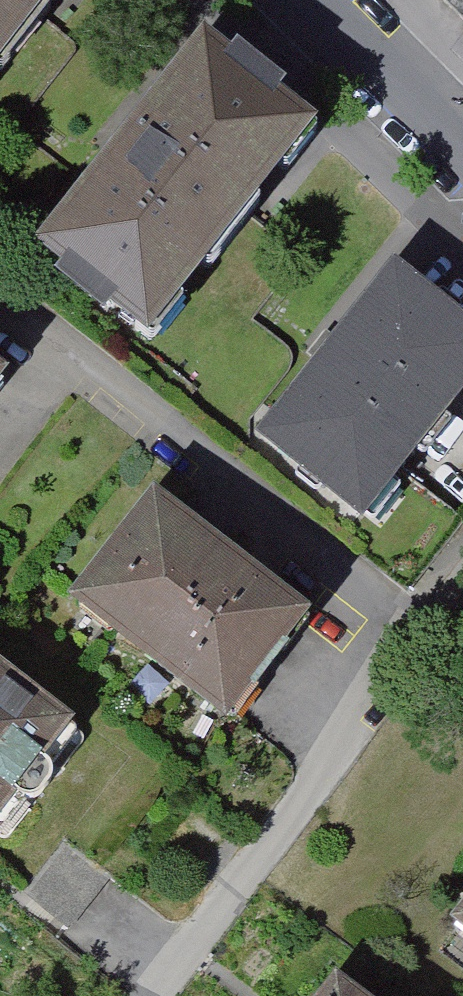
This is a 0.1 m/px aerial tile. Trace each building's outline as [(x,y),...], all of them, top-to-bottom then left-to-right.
[(47,25),(66,0),(0,0),(0,84),(47,25)] [(82,212),(44,261),(155,347),(253,221),(322,134),(211,48),(82,212)] [(259,447),(368,534),(410,480),(462,415),(462,325),(398,273),(259,447)] [(305,621),(155,506),(78,606),(228,721),(305,621)] [(68,717),(0,665),(0,805),(68,717)] [(69,847),(31,893),(73,927),(111,881),(69,847)] [(334,995),(367,995),(346,980),(334,995)]
